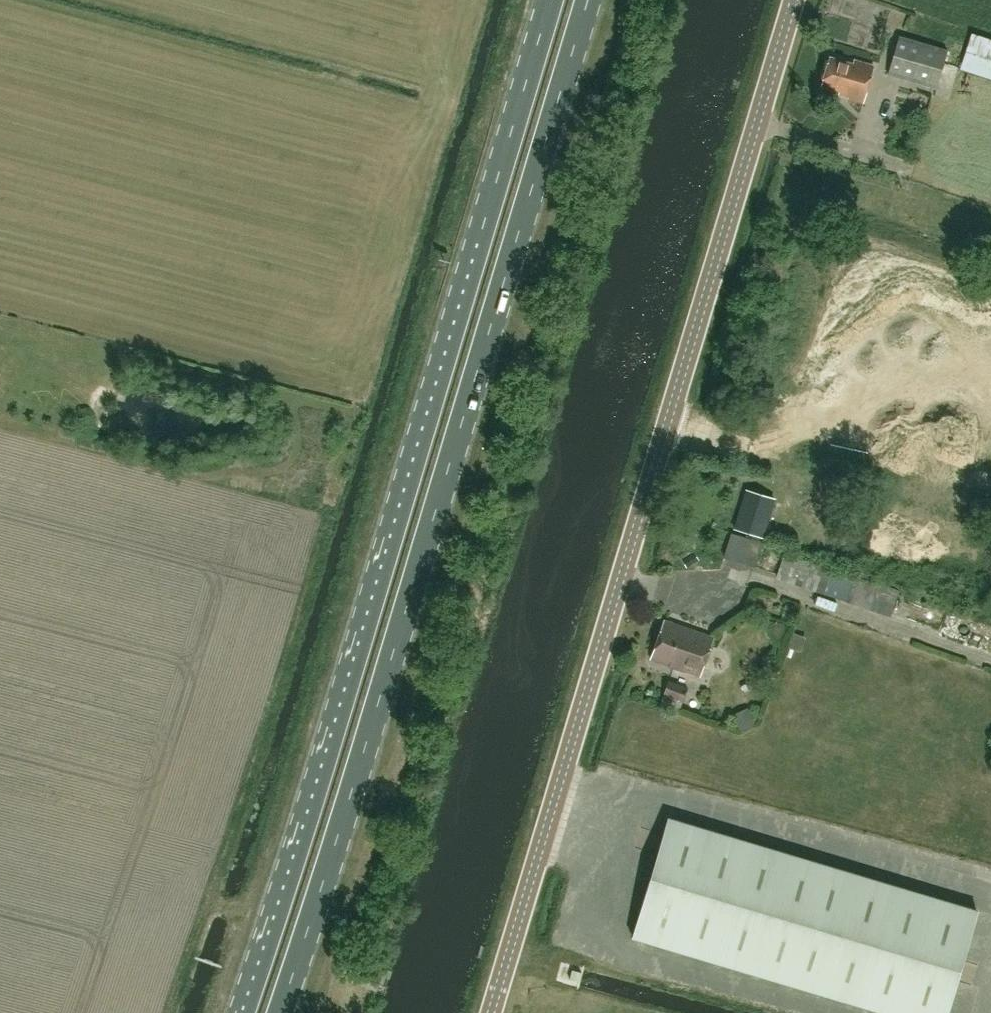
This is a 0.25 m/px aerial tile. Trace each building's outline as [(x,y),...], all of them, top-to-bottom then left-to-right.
[(990,77),(990,39),(977,33),(964,67),(990,77)] [(947,50),(899,37),(888,75),(936,89),(947,50)] [(855,60),(854,64),(830,57),(821,86),(839,91),(837,95),(863,103),(874,65),(855,60)] [(735,529),(762,537),(773,498),(745,490),(735,529)] [(776,576),(881,613),(890,616),(899,591),(890,588),(786,554),(776,576)] [(700,676),(713,637),(664,620),(650,659),(700,676)] [(669,680),(666,687),(659,706),(679,713),(687,687),(669,680)] [(977,910),(669,817),(633,938),(884,1012),(946,1012),(977,910)] [(571,970),(569,979),(579,981),(581,973),(571,970)] [(371,982),(379,985),(381,977),(373,974),(371,982)]
